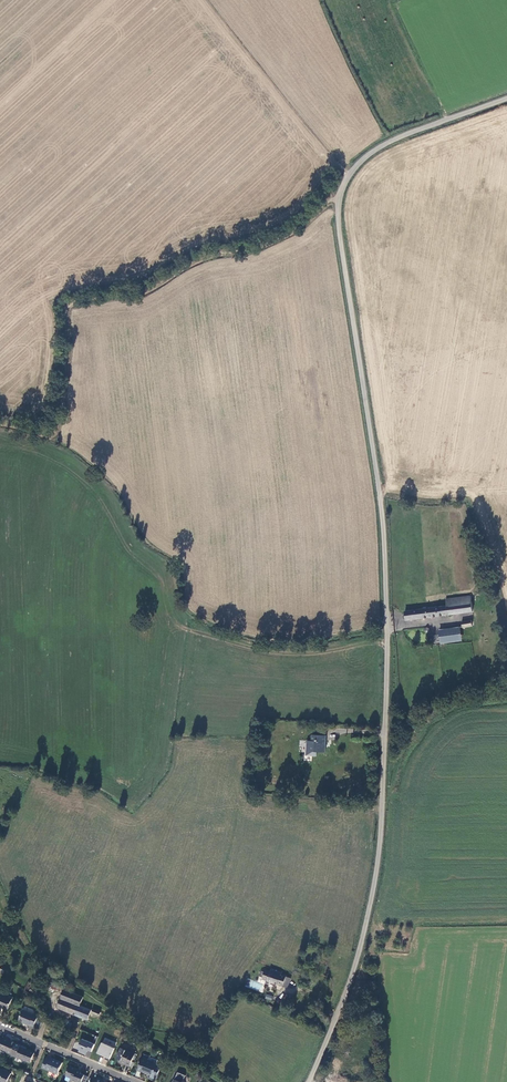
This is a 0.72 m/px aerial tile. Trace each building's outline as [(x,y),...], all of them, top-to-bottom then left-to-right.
[(471,613),(469,597),(445,601),(446,607),(447,616),(471,613)] [(447,616),(446,607),(435,608),(437,617),(447,616)] [(437,617),(435,608),(426,609),(427,619),(437,617)] [(426,609),(423,609),(410,611),(412,621),(427,619),(426,609)] [(410,611),(404,612),(405,622),(412,621),(410,611)] [(438,632),(440,644),(461,641),(459,629),(438,632)] [(326,737),(313,736),(313,742),(308,742),(307,757),(317,757),(318,753),(326,753),(326,737)] [(281,976),(282,972),(271,969),(270,971),(265,970),(264,973),(261,972),(259,977),(262,977),(262,980),(283,986),(286,978),(281,976)] [(54,980),(52,988),(63,992),(64,989),(66,985),(54,980)] [(251,981),(249,987),(260,991),(262,984),(251,981)] [(84,997),(64,989),(63,992),(57,1007),(88,1020),(92,1010),(80,1005),(84,997)] [(0,994),(0,1007),(1,1006),(8,1010),(13,999),(0,993),(0,994)] [(33,1014),(23,1010),(20,1018),(20,1020),(25,1023),(25,1024),(30,1025),(34,1026),(39,1015),(34,1013),(33,1014)] [(94,1041),(101,1025),(94,1022),(88,1020),(81,1036),(94,1041)] [(17,1043),(5,1038),(5,1039),(1,1038),(1,1039),(0,1039),(0,1050),(1,1048),(6,1050),(7,1052),(12,1054),(17,1043)] [(104,1039),(103,1044),(115,1047),(116,1042),(104,1039)] [(12,1054),(22,1059),(22,1058),(27,1060),(26,1061),(31,1062),(35,1053),(30,1051),(31,1050),(27,1048),(28,1047),(17,1043),(12,1054)] [(100,1043),(96,1055),(110,1059),(114,1047),(100,1043)] [(136,1054),(122,1048),(120,1052),(118,1053),(117,1056),(117,1058),(120,1059),(120,1061),(126,1063),(126,1065),(130,1067),(136,1054)] [(144,1054),(138,1070),(146,1073),(147,1073),(150,1074),(148,1078),(155,1081),(164,1062),(158,1059),(156,1064),(147,1060),(149,1056),(144,1054)] [(46,1059),(43,1067),(58,1074),(63,1063),(51,1058),(50,1060),(46,1059)] [(66,1076),(71,1078),(72,1080),(76,1081),(82,1081),(85,1075),(81,1073),(81,1072),(78,1070),(78,1069),(70,1066),(66,1076)] [(0,1069),(0,1081),(9,1081),(10,1081),(9,1080),(11,1074),(0,1069)] [(173,1081),(183,1081),(185,1075),(178,1072),(175,1079),(174,1079),(173,1081)]
